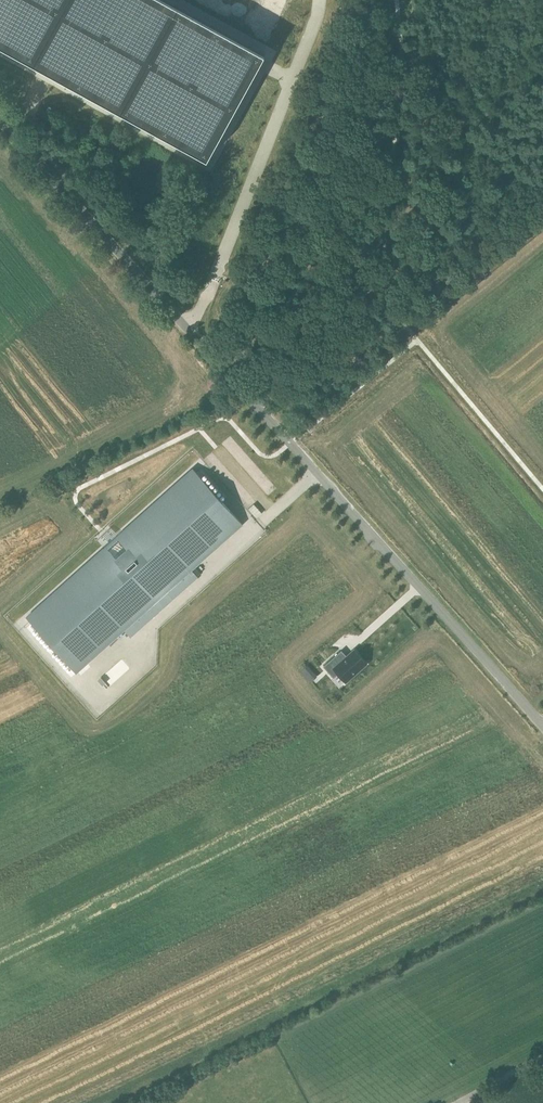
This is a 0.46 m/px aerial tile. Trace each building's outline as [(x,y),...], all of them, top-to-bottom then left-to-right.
[(147,127),(207,160),(234,111),(265,55),(165,0),(0,0),(0,46),(147,127)] [(193,469),(26,617),(76,673),(125,630),(131,637),(198,577),(192,570),(243,525),(193,469)] [(355,571),(345,582),(353,591),(364,580),(355,571)] [(187,618),(172,627),(179,639),(195,630),(187,618)] [(296,626),(286,633),(289,637),(299,630),(296,626)] [(299,631),(290,639),(298,648),(307,641),(299,631)] [(339,651),(324,665),(334,676),(338,672),(345,681),(366,662),(354,648),(346,655),(345,654),(343,656),(339,651)] [(304,675),(311,668),(307,664),(300,671),(304,675)]
